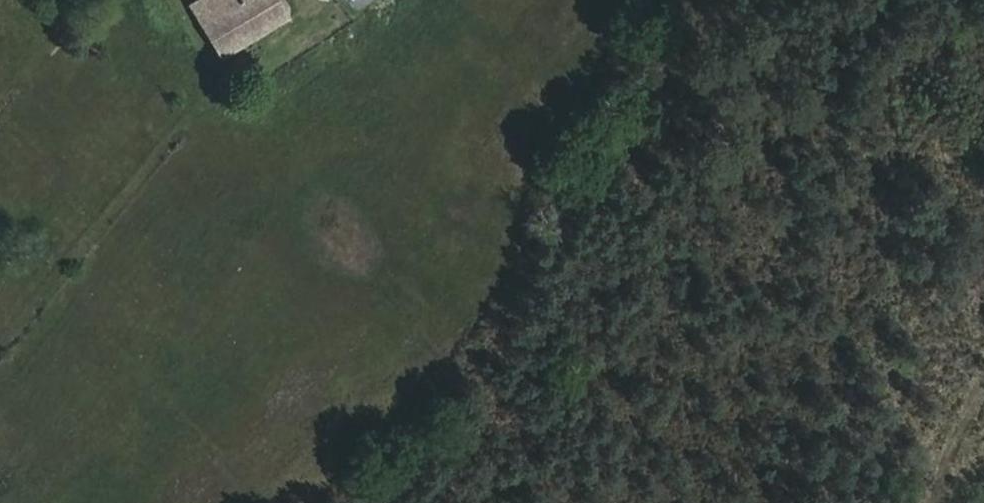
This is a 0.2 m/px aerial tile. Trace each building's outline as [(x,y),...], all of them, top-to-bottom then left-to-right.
[(285,17),(275,0),(203,0),(192,6),(222,55),(285,17)]
